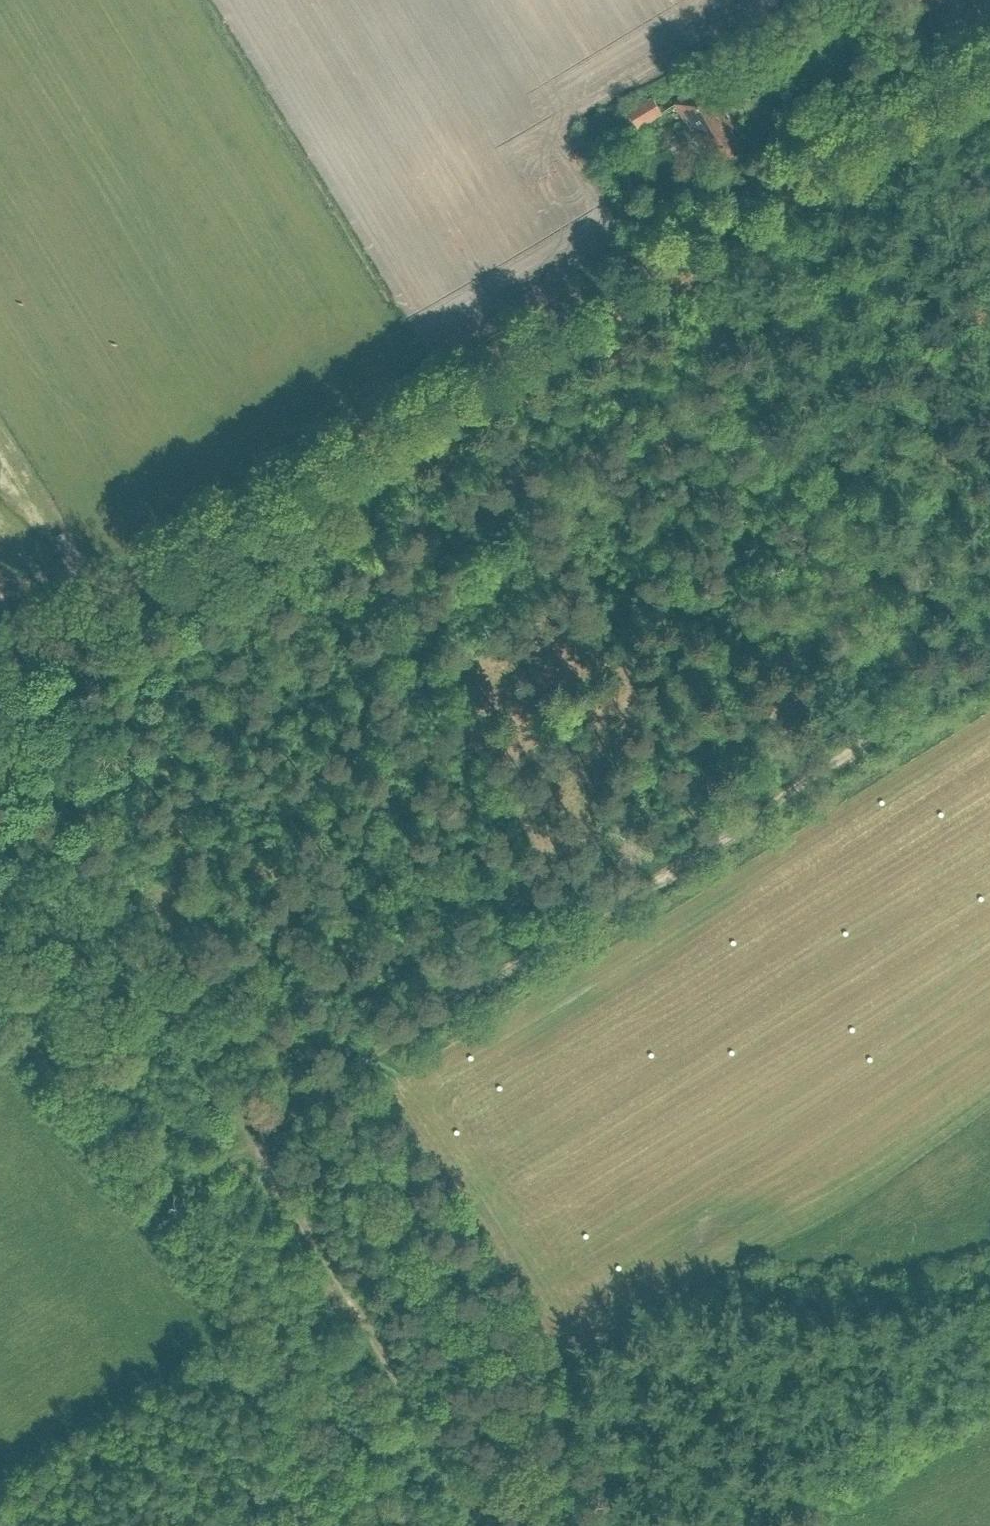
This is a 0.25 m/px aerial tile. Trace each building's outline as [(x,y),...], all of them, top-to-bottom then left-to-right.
[(734,91),(722,99),(712,83),(678,106),(698,136),(702,134),(721,163),(746,147),(734,128),(739,124),(728,108),(740,100),(734,91)] [(628,109),(638,127),(662,113),(652,95),(628,109)] [(782,137),(787,144),(811,128),(806,121),(782,137)] [(389,1336),(379,1343),(389,1356),(398,1349),(389,1336)]
